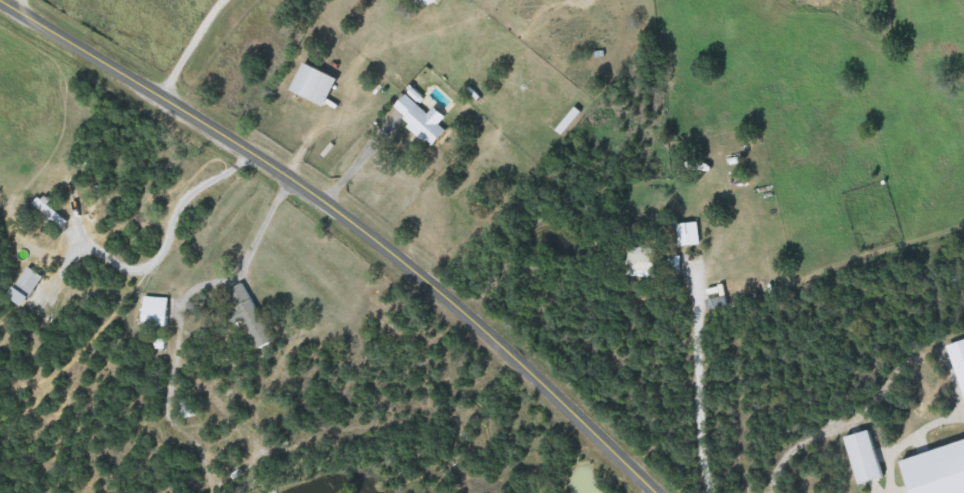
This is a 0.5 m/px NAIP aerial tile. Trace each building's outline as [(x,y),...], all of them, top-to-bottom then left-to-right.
[(328,106),(293,90),(306,62),(341,78),(328,106)] [(446,133),(433,146),(394,108),(408,94),(446,133)] [(36,203),(41,197),(68,222),(62,228),(36,203)] [(657,253),(657,272),(627,272),(627,253),(657,253)] [(46,278),(26,306),(10,294),(30,266),(46,278)] [(221,294),(246,282),(274,342),(259,349),(245,320),(235,324),(221,294)] [(144,326),(144,297),(169,297),(169,326),(144,326)] [(950,344),(963,340),(963,396),(950,344)] [(885,478),(860,485),(847,436),(872,430),(885,478)] [(902,459),(963,442),(963,492),(912,492),(902,459)]
